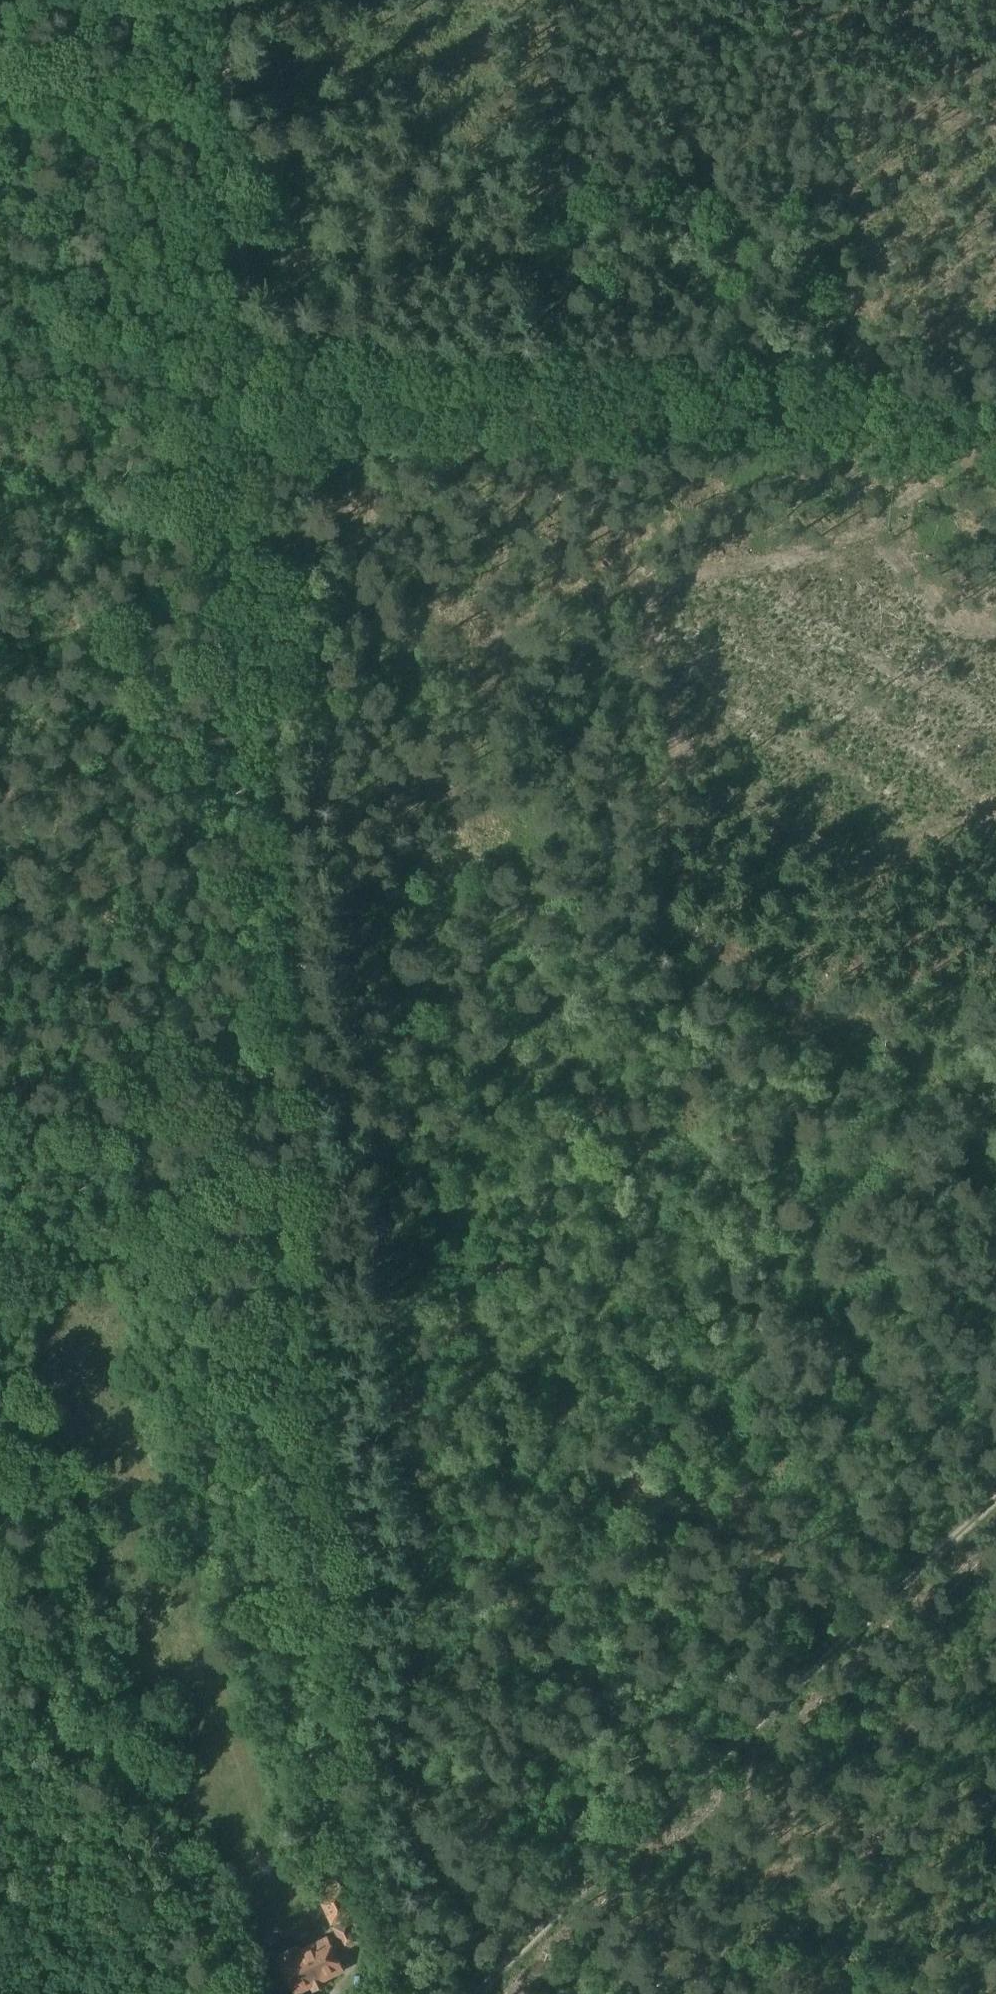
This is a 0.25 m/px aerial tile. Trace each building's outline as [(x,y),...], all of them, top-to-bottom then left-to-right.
[(344,1886),(318,1898),(331,1925),(357,1913),(344,1886)] [(332,1928),(344,1951),(359,1944),(347,1921),(332,1928)] [(344,1971),(326,1936),(299,1949),(296,1944),(277,1954),(279,1959),(277,1960),(294,1993),(299,1993),(312,1988),(314,1992),(324,1987),(322,1984),(344,1971)]
